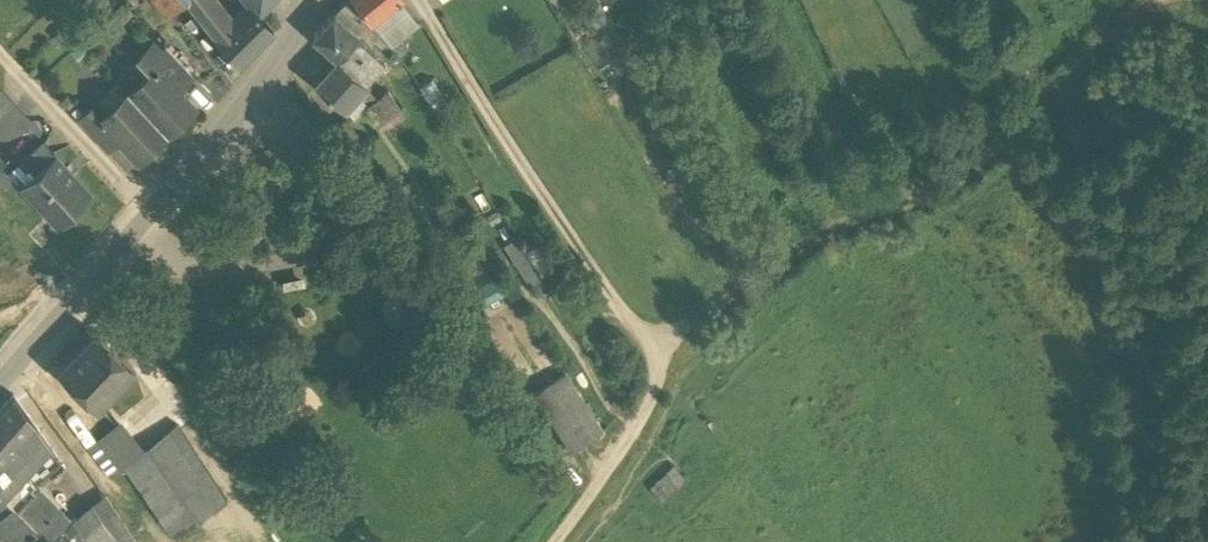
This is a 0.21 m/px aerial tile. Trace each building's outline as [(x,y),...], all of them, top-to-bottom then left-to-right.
[(215,33),(231,18),(217,0),(188,0),(215,33)] [(215,33),(236,62),(273,27),(258,7),(253,0),(250,0),(231,18),(215,33)] [(342,4),(351,18),(363,9),(356,0),(345,0),(342,4)] [(363,9),(369,17),(371,16),(383,7),(392,0),(356,0),(363,9)] [(383,7),(371,16),(382,31),(393,23),(383,7)] [(357,33),(332,13),(312,35),(334,55),(336,53),(338,54),(357,33)] [(357,33),(338,54),(351,68),(351,69),(363,81),(376,66),(375,64),(382,56),(357,33)] [(157,38),(138,55),(151,69),(156,65),(170,52),(157,38)] [(170,52),(156,65),(177,87),(191,74),(170,52)] [(338,54),(336,53),(334,55),(315,79),(343,103),(363,81),(351,69),(351,68),(338,54)] [(382,56),(375,64),(376,66),(380,69),(387,61),(382,56)] [(151,69),(129,90),(128,90),(166,131),(166,130),(194,105),(177,87),(156,65),(151,69)] [(382,92),(367,102),(378,119),(399,105),(388,88),(382,92)] [(166,131),(128,90),(104,113),(100,117),(119,138),(138,157),(166,131)] [(119,138),(100,117),(104,113),(94,102),(76,118),(106,150),(119,138)] [(42,140),(10,170),(15,175),(21,183),(54,153),(42,140)] [(91,194),(54,153),(21,183),(58,223),(91,194)] [(15,175),(0,160),(0,189),(15,175)] [(547,325),(513,326),(514,381),(547,381),(547,325)] [(96,331),(59,369),(94,403),(131,365),(96,331)] [(569,374),(541,392),(576,445),(604,427),(569,374)] [(0,409),(0,487),(8,495),(52,449),(14,396),(13,394),(0,409)] [(139,452),(115,422),(98,436),(122,466),(139,452)] [(225,498),(176,423),(148,445),(181,492),(197,519),(225,498)] [(122,466),(98,436),(88,444),(112,474),(122,466)] [(8,495),(0,487),(0,493),(9,502),(16,509),(34,491),(30,487),(60,459),(52,449),(8,495)] [(39,487),(16,509),(36,528),(49,541),(71,521),(72,520),(39,487)] [(1,511),(9,502),(0,493),(0,511),(1,511)] [(91,503),(117,541),(137,541),(105,495),(91,503)] [(0,512),(0,525),(4,530),(17,541),(22,541),(36,528),(16,509),(9,502),(1,511),(0,512)] [(48,541),(117,541),(91,503),(72,520),(71,521),(49,541),(48,541)] [(4,530),(0,534),(0,541),(17,541),(4,530)]
